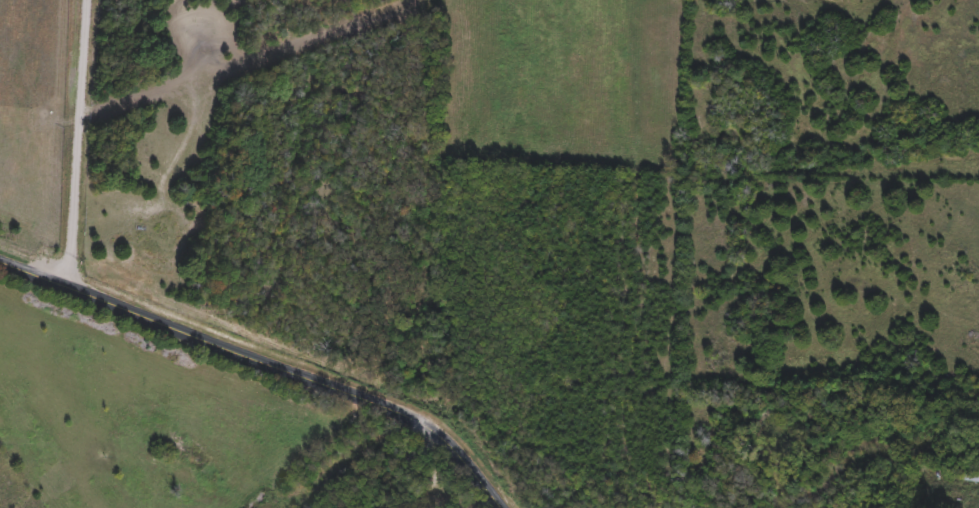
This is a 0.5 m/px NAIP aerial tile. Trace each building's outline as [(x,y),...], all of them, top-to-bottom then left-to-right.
[(966,468),(978,470),(978,483),(964,481),(966,468)]
